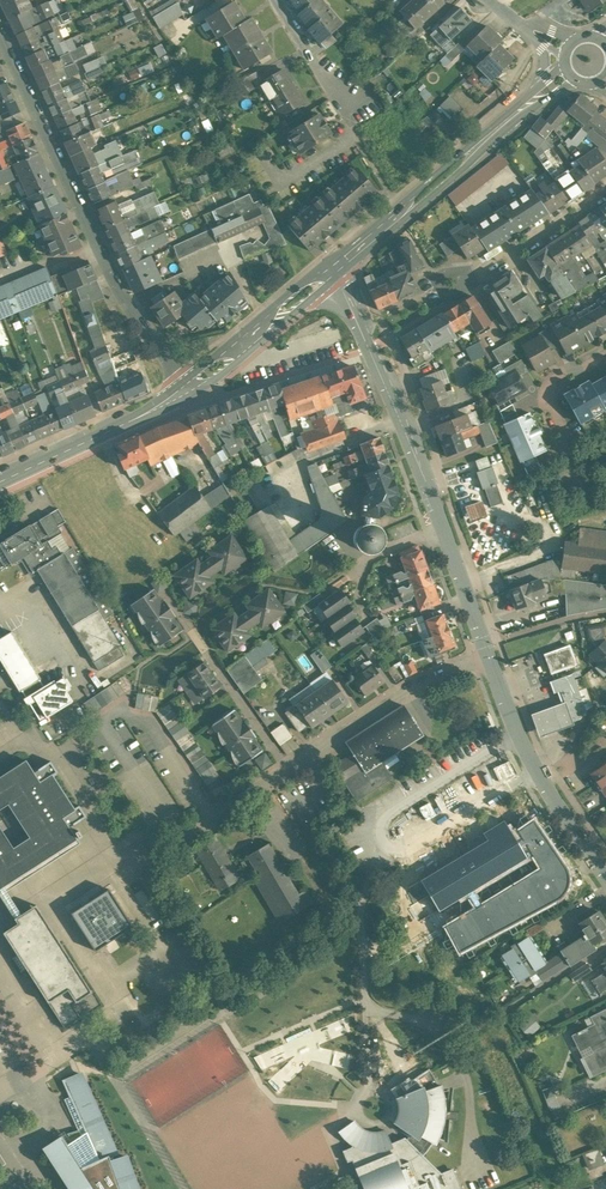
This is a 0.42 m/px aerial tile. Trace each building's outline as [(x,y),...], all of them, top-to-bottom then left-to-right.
[(9,20),(32,10),(28,0),(0,0),(0,1),(9,20)] [(46,3),(49,9),(59,4),(58,0),(54,0),(46,3)] [(321,0),(290,0),(293,3),(295,1),(299,6),(297,7),(298,8),(301,11),(298,14),(299,15),(301,13),(308,22),(306,23),(307,24),(310,27),(307,30),(308,31),(310,29),(315,34),(313,36),(320,44),(321,43),(331,34),(342,24),(321,0)] [(400,13),(407,20),(403,23),(411,32),(419,25),(444,3),(441,0),(414,0),(400,13)] [(584,4),(585,3),(591,11),(605,0),(581,0),(584,4)] [(245,20),(234,1),(206,18),(218,38),(224,35),(244,69),(272,53),(250,17),(245,20)] [(46,3),(36,8),(39,15),(41,20),(52,16),(49,9),(46,3)] [(177,3),(153,18),(160,29),(183,15),(177,3)] [(460,7),(434,31),(442,40),(446,36),(450,40),(472,21),(466,14),(460,7)] [(32,10),(9,20),(15,32),(30,26),(29,23),(31,18),(39,15),(36,8),(32,10)] [(133,11),(121,16),(126,27),(138,22),(133,11)] [(56,23),(53,18),(43,23),(48,34),(59,30),(56,23)] [(411,32),(407,35),(412,41),(424,31),(419,25),(411,32)] [(486,26),(467,45),(483,60),(498,44),(502,41),(486,26)] [(32,28),(16,35),(21,46),(38,39),(32,28)] [(59,30),(48,34),(54,45),(64,41),(59,30)] [(331,34),(321,43),(326,49),(337,41),(331,34)] [(64,41),(69,52),(91,42),(92,42),(89,35),(72,42),(70,38),(64,41)] [(38,39),(21,46),(26,57),(43,50),(38,39)] [(64,41),(54,45),(59,56),(69,52),(64,41)] [(95,51),(91,42),(69,52),(73,61),(95,51)] [(459,43),(445,56),(451,62),(465,49),(459,43)] [(513,59),(498,44),(483,60),(477,66),(486,75),(489,71),(495,77),(513,59)] [(54,45),(43,50),(48,61),(49,61),(59,57),(59,56),(54,45)] [(43,50),(26,57),(31,68),(48,61),(43,50)] [(69,52),(59,56),(59,57),(64,68),(74,63),(73,61),(69,52)] [(83,64),(86,72),(107,64),(103,56),(83,64)] [(48,61),(31,68),(36,79),(54,72),(49,61),(48,61)] [(74,63),(64,68),(66,73),(69,78),(79,74),(74,63)] [(102,67),(85,73),(87,80),(105,74),(102,67)] [(64,68),(54,72),(57,78),(66,73),(64,68)] [(281,71),(271,77),(271,76),(261,82),(267,91),(270,89),(275,97),(292,87),(287,78),(282,70),(280,71),(281,71)] [(54,72),(36,79),(41,90),(59,82),(57,78),(54,72)] [(256,72),(241,80),(246,88),(260,79),(256,72)] [(79,80),(62,89),(67,99),(77,95),(86,91),(81,80),(79,80)] [(59,82),(41,90),(49,107),(67,99),(62,89),(59,82)] [(13,97),(6,83),(0,86),(0,103),(13,97)] [(297,95),(292,87),(275,97),(280,105),(277,107),(282,115),(292,110),(291,109),(300,104),(301,104),(303,103),(297,95)] [(426,88),(419,92),(430,107),(436,102),(426,88)] [(86,91),(77,95),(81,105),(91,101),(86,91)] [(71,110),(81,105),(77,95),(67,99),(71,110)] [(597,108),(580,95),(573,104),(567,112),(568,112),(584,125),(596,111),(597,108)] [(462,109),(450,96),(440,105),(453,118),(461,110),(462,109)] [(0,103),(0,118),(1,120),(10,116),(20,112),(13,97),(0,103)] [(67,99),(49,107),(53,117),(71,110),(67,99)] [(96,113),(91,101),(81,105),(86,117),(96,113)] [(546,122),(540,117),(531,128),(532,128),(545,139),(553,129),(554,130),(568,112),(567,112),(573,104),(570,101),(564,108),(560,105),(546,122)] [(86,117),(81,105),(71,110),(76,121),(86,117)] [(71,110),(53,117),(59,129),(76,121),(71,110)] [(461,110),(453,118),(457,122),(465,114),(461,110)] [(584,125),(582,128),(588,133),(591,129),(593,127),(600,117),(602,115),(596,111),(584,125)] [(99,114),(82,121),(84,126),(88,124),(91,132),(100,128),(104,127),(99,114)] [(319,114),(288,133),(300,153),(332,134),(319,114)] [(13,122),(10,116),(1,120),(0,118),(0,128),(2,128),(13,122)] [(600,117),(593,127),(591,129),(605,141),(605,121),(600,117)] [(285,120),(274,126),(277,131),(288,125),(285,120)] [(422,121),(411,131),(415,137),(427,126),(422,121)] [(13,122),(2,128),(0,128),(0,138),(8,134),(6,131),(15,127),(13,122)] [(15,127),(6,131),(8,134),(11,141),(13,145),(31,137),(25,123),(15,127)] [(77,123),(60,131),(65,143),(82,136),(77,123)] [(102,133),(100,128),(91,132),(88,133),(93,143),(98,141),(102,133)] [(545,139),(532,128),(525,137),(538,148),(545,139)] [(582,128),(571,140),(577,145),(586,135),(588,133),(582,128)] [(591,129),(588,133),(586,135),(604,150),(605,148),(605,141),(591,129)] [(65,143),(72,156),(90,147),(94,146),(93,143),(88,133),(82,136),(65,143)] [(31,137),(13,145),(16,153),(20,162),(39,154),(31,137)] [(538,148),(534,152),(543,164),(548,160),(556,154),(545,139),(538,148)] [(11,141),(5,141),(0,143),(0,151),(2,150),(13,145),(11,141)] [(562,141),(556,145),(561,151),(566,147),(566,146),(562,141)] [(120,156),(122,156),(116,142),(105,146),(106,148),(111,160),(120,156)] [(566,146),(566,147),(561,151),(574,169),(580,166),(577,162),(566,146)] [(90,147),(72,156),(80,174),(98,166),(99,166),(93,154),(90,147)] [(93,154),(99,166),(111,160),(106,148),(93,154)] [(577,162),(580,166),(593,182),(605,174),(605,163),(597,149),(577,162)] [(9,167),(5,158),(2,150),(0,151),(0,171),(9,167)] [(122,156),(120,156),(124,164),(112,169),(115,176),(116,175),(128,170),(141,165),(135,150),(122,156)] [(5,158),(9,167),(14,165),(20,162),(16,153),(5,158)] [(501,153),(473,173),(475,175),(481,184),(509,164),(501,153)] [(20,162),(14,165),(29,197),(54,186),(39,154),(20,162)] [(111,160),(99,166),(98,166),(100,173),(111,168),(112,169),(124,164),(120,156),(111,160)] [(548,160),(543,164),(547,171),(553,167),(548,160)] [(80,174),(87,190),(104,182),(104,181),(100,173),(98,166),(80,174)] [(574,169),(569,173),(583,191),(594,184),(593,182),(580,166),(574,169)] [(0,171),(0,185),(14,178),(9,167),(0,171)] [(561,178),(553,167),(547,171),(555,182),(561,178)] [(377,192),(356,168),(288,226),(309,251),(377,192)] [(116,175),(120,183),(124,190),(135,185),(128,170),(116,175)] [(583,191),(569,173),(561,178),(555,182),(569,200),(583,191)] [(116,175),(115,176),(104,181),(104,182),(108,189),(120,183),(116,175)] [(475,175),(447,195),(455,206),(483,186),(481,184),(475,175)] [(541,187),(533,177),(533,178),(531,175),(529,177),(530,179),(526,182),(532,190),(533,192),(541,187)] [(88,192),(93,204),(111,197),(111,196),(108,189),(104,182),(87,190),(88,192)] [(120,183),(108,189),(111,196),(124,190),(120,183)] [(554,185),(536,196),(547,212),(548,213),(566,202),(554,185)] [(54,186),(29,197),(41,225),(66,215),(54,186)] [(532,190),(502,209),(517,232),(547,212),(536,196),(533,192),(532,190)] [(116,201),(96,210),(105,229),(124,220),(135,215),(146,210),(160,204),(154,191),(132,201),(135,208),(122,214),(118,205),(116,201)] [(256,191),(214,210),(221,224),(228,221),(263,205),(256,191)] [(135,208),(132,201),(131,199),(118,205),(122,214),(135,208)] [(286,244),(267,203),(263,205),(228,221),(234,235),(262,223),(264,221),(269,233),(275,248),(286,244)] [(160,204),(146,210),(148,215),(150,220),(158,215),(164,213),(160,204)] [(599,208),(587,216),(598,232),(594,235),(599,244),(604,241),(603,241),(605,239),(605,230),(603,225),(605,223),(605,218),(599,208)] [(502,209),(471,229),(484,247),(487,251),(517,232),(502,209)] [(146,210),(135,215),(139,223),(139,224),(150,220),(148,215),(146,210)] [(66,215),(41,225),(39,225),(53,257),(63,253),(64,256),(82,249),(66,215)] [(135,215),(124,220),(128,228),(139,223),(135,215)] [(599,244),(594,235),(598,232),(587,216),(577,223),(588,239),(603,263),(603,262),(605,261),(605,245),(604,241),(599,244)] [(128,228),(124,220),(105,229),(111,243),(131,234),(128,228)] [(152,224),(153,227),(157,236),(166,232),(160,220),(152,224)] [(221,224),(212,228),(212,229),(217,242),(217,243),(234,235),(228,221),(221,224)] [(545,248),(562,272),(575,292),(586,286),(582,279),(574,267),(578,265),(573,257),(581,252),(594,272),(593,273),(598,280),(605,276),(605,267),(603,262),(603,263),(588,239),(577,223),(577,224),(579,226),(545,248)] [(469,225),(452,236),(460,248),(467,258),(484,247),(471,229),(469,225)] [(153,227),(143,232),(144,234),(147,240),(157,236),(153,227)] [(212,228),(174,246),(178,259),(217,242),(212,229),(212,228)] [(251,242),(240,246),(244,259),(275,248),(269,233),(266,244),(258,239),(253,244),(251,242)] [(131,234),(111,243),(116,255),(136,246),(133,239),(131,234)] [(144,234),(136,238),(136,237),(133,239),(136,246),(140,244),(147,240),(144,234)] [(157,236),(147,240),(148,245),(151,249),(162,245),(157,236)] [(452,236),(439,244),(447,257),(460,248),(452,236)] [(424,266),(408,237),(400,241),(402,243),(396,246),(398,248),(405,264),(409,273),(424,266)] [(136,246),(116,255),(123,268),(124,268),(143,260),(139,252),(136,246)] [(398,248),(388,254),(395,270),(397,268),(405,264),(398,248)] [(545,248),(527,260),(539,278),(544,274),(549,281),(550,280),(562,272),(545,248)] [(143,260),(124,268),(131,284),(134,283),(139,292),(162,281),(156,266),(149,269),(144,259),(143,260)] [(87,261),(62,271),(62,272),(70,290),(77,288),(85,284),(96,280),(87,261)] [(405,264),(397,268),(400,274),(387,279),(387,280),(388,283),(397,301),(417,291),(409,273),(405,264)] [(0,287),(0,319),(55,295),(56,297),(70,290),(62,272),(51,276),(47,268),(0,287)] [(510,270),(484,288),(509,328),(529,315),(533,321),(542,317),(528,294),(526,295),(510,270)] [(562,272),(550,280),(563,298),(575,292),(562,272)] [(194,294),(182,304),(187,311),(182,314),(188,321),(185,323),(195,332),(205,324),(208,326),(215,321),(221,329),(228,324),(226,320),(239,308),(242,310),(250,304),(230,273),(199,300),(194,294)] [(593,273),(582,279),(586,286),(598,280),(593,273)] [(371,274),(364,278),(370,291),(377,287),(373,279),(371,274)] [(385,274),(373,279),(377,287),(370,291),(378,309),(397,301),(388,283),(387,280),(387,279),(385,274)] [(92,303),(104,298),(96,280),(85,284),(92,303)] [(92,303),(85,284),(77,288),(81,301),(79,302),(95,350),(106,344),(92,303)] [(162,291),(150,299),(154,305),(166,297),(162,291)] [(151,307),(163,325),(175,317),(176,318),(182,314),(187,311),(182,304),(174,292),(166,297),(154,305),(151,307)] [(569,319),(567,317),(551,326),(567,354),(582,345),(582,346),(605,332),(605,295),(604,296),(605,298),(569,319)] [(52,311),(63,307),(59,296),(48,300),(52,311)] [(482,311),(472,296),(458,304),(468,323),(469,323),(472,328),(475,333),(490,324),(482,311)] [(555,302),(548,305),(551,312),(559,308),(555,302)] [(458,304),(442,314),(453,332),(456,331),(459,336),(472,328),(469,323),(468,323),(458,304)] [(442,314),(417,330),(428,349),(451,335),(455,341),(458,340),(453,332),(442,314)] [(1,346),(9,342),(2,323),(0,323),(0,343),(1,346)] [(417,330),(404,337),(411,348),(409,349),(413,356),(411,357),(412,358),(409,359),(414,368),(417,367),(433,358),(428,349),(417,330)] [(556,348),(545,330),(538,333),(540,337),(541,336),(549,352),(556,348)] [(540,337),(532,341),(531,345),(524,349),(537,371),(543,368),(544,365),(553,359),(549,352),(541,336),(540,337)] [(479,341),(465,349),(472,362),(486,355),(479,341)] [(510,341),(492,351),(499,363),(517,353),(510,341)] [(90,352),(95,365),(111,358),(107,348),(106,344),(95,350),(90,352)] [(111,358),(95,365),(106,388),(119,382),(115,370),(111,358)] [(521,359),(504,369),(507,375),(515,371),(519,376),(528,371),(521,359)] [(55,369),(60,382),(85,370),(82,362),(71,366),(69,363),(55,369)] [(353,366),(321,376),(330,399),(346,394),(349,404),(350,404),(355,402),(356,404),(360,402),(359,401),(365,399),(353,366)] [(85,370),(60,382),(64,392),(90,381),(86,370),(85,370)] [(507,375),(488,386),(498,403),(500,401),(501,402),(514,395),(525,389),(519,376),(515,371),(507,375)] [(141,372),(119,382),(126,401),(148,392),(141,372)] [(321,376),(281,390),(286,404),(285,404),(289,420),(308,414),(333,405),(330,399),(321,376)] [(590,385),(603,407),(605,405),(605,376),(590,385)] [(441,381),(421,388),(429,410),(449,403),(441,381)] [(579,387),(575,390),(574,389),(564,394),(580,423),(604,410),(603,407),(590,385),(588,381),(578,387),(579,387)] [(60,382),(47,387),(51,398),(64,392),(60,382)] [(106,388),(93,393),(102,412),(126,401),(119,382),(106,388)] [(279,383),(263,389),(270,410),(276,407),(285,404),(286,404),(281,390),(279,383)] [(9,404),(2,387),(0,388),(0,407),(9,404)] [(51,398),(47,387),(34,393),(39,403),(46,400),(51,398)] [(263,389),(247,394),(254,415),(260,413),(270,410),(263,389)] [(17,391),(10,394),(13,402),(21,398),(17,391)] [(34,393),(22,398),(26,409),(39,403),(34,393)] [(247,394),(231,400),(238,420),(247,417),(254,415),(247,394)] [(346,394),(330,399),(333,405),(337,418),(353,412),(350,404),(349,404),(346,394)] [(88,395),(68,404),(69,405),(76,423),(76,424),(96,415),(88,395)] [(514,395),(501,402),(500,401),(498,403),(495,404),(499,411),(500,411),(512,404),(518,401),(514,395)] [(13,402),(9,404),(13,414),(26,409),(22,398),(21,398),(13,402)] [(46,400),(39,403),(44,416),(50,413),(48,408),(49,407),(46,400)] [(231,400),(218,404),(226,425),(231,423),(238,420),(231,400)] [(7,417),(13,414),(9,404),(0,407),(0,419),(0,420),(7,417)] [(226,425),(218,404),(204,409),(212,430),(217,428),(226,425)] [(512,404),(500,411),(505,423),(518,417),(512,404)] [(69,405),(56,410),(63,429),(76,423),(69,405)] [(333,405),(308,414),(313,429),(301,433),(309,456),(346,443),(337,418),(333,405)] [(288,434),(279,410),(277,410),(276,407),(270,410),(273,419),(280,437),(288,434)] [(204,409),(187,415),(194,436),(202,433),(212,430),(204,409)] [(50,413),(44,416),(51,434),(63,429),(56,410),(50,413)] [(273,419),(270,410),(260,413),(261,416),(263,415),(266,421),(273,419)] [(529,412),(524,415),(524,414),(522,415),(518,417),(505,423),(504,424),(521,461),(520,461),(520,462),(522,462),(535,456),(546,451),(546,450),(545,450),(538,435),(541,434),(539,427),(536,429),(529,413),(529,412)] [(261,416),(260,413),(254,415),(263,433),(270,429),(266,421),(263,415),(261,416)] [(13,414),(7,417),(12,429),(19,426),(13,414)] [(466,414),(435,426),(441,441),(460,433),(464,431),(470,429),(472,428),(466,414)] [(187,415),(157,425),(137,435),(149,458),(148,458),(151,466),(199,444),(194,436),(187,415)] [(263,433),(254,415),(247,417),(258,439),(265,435),(263,433)] [(44,416),(31,421),(39,440),(51,434),(44,416)] [(31,421),(19,426),(27,445),(39,440),(31,421)] [(477,426),(480,432),(486,447),(498,442),(488,421),(477,426)] [(244,446),(231,423),(226,425),(231,435),(232,435),(236,443),(240,449),(244,446)] [(231,435),(226,425),(217,428),(219,433),(222,432),(225,439),(231,435)] [(12,429),(6,432),(14,450),(27,445),(19,426),(12,429)] [(480,432),(477,426),(472,428),(470,429),(473,435),(480,432)] [(470,429),(464,431),(465,434),(466,437),(473,435),(470,429)] [(0,435),(0,451),(2,456),(14,451),(14,450),(6,432),(0,435)] [(288,434),(280,437),(287,454),(297,449),(292,432),(288,434)] [(209,446),(202,433),(194,436),(199,444),(202,450),(209,446)] [(460,433),(441,441),(447,456),(466,449),(462,439),(461,435),(460,433)] [(149,458),(137,435),(117,444),(121,452),(117,454),(124,469),(126,469),(135,464),(148,458),(149,458)] [(231,435),(225,439),(227,441),(230,446),(236,443),(232,435),(231,435)] [(379,437),(360,444),(362,450),(365,458),(384,451),(379,437)] [(227,441),(220,445),(227,457),(233,453),(230,446),(227,441)] [(268,442),(257,448),(266,465),(277,459),(268,442)] [(236,443),(230,446),(233,453),(240,449),(236,443)] [(214,454),(209,446),(202,450),(207,458),(208,458),(214,454)] [(358,452),(343,457),(346,465),(365,458),(362,450),(362,452),(358,452)] [(384,451),(365,458),(367,464),(370,472),(388,466),(389,465),(384,451)] [(208,458),(223,479),(226,477),(220,468),(224,465),(216,453),(214,454),(208,458)] [(475,460),(479,471),(490,468),(486,456),(475,460)] [(535,456),(522,462),(529,478),(541,470),(535,456)] [(321,474),(316,463),(310,465),(313,476),(313,479),(318,493),(329,489),(328,487),(324,480),(321,474)] [(135,464),(126,469),(130,477),(136,474),(138,469),(135,464)] [(367,464),(348,470),(351,478),(364,474),(370,472),(367,464)] [(370,472),(364,474),(371,493),(364,497),(361,515),(366,516),(364,525),(367,524),(370,524),(371,525),(374,526),(376,518),(379,518),(391,509),(399,494),(388,466),(370,472)] [(479,471),(476,472),(482,489),(485,488),(491,507),(503,503),(496,484),(498,484),(492,467),(490,468),(479,471)] [(337,475),(324,480),(328,487),(339,482),(337,475)] [(272,504),(258,478),(244,485),(259,512),(270,506),(272,504)] [(196,485),(157,513),(174,537),(194,522),(211,510),(196,485)] [(325,516),(297,536),(307,549),(320,540),(327,534),(346,521),(329,489),(318,493),(325,516)] [(468,506),(472,521),(489,516),(485,500),(468,506)] [(259,512),(245,520),(274,572),(298,555),(290,541),(270,506),(259,512)] [(50,514),(58,526),(66,522),(58,509),(50,514)] [(49,536),(60,530),(58,526),(50,514),(39,520),(49,536)] [(40,542),(49,536),(39,520),(30,526),(40,542)] [(194,522),(180,532),(187,542),(201,532),(194,522)] [(358,528),(356,529),(355,531),(354,533),(354,535),(353,536),(353,539),(353,541),(354,542),(354,544),(355,547),(357,549),(359,550),(360,551),(362,552),(364,553),(366,553),(368,553),(371,553),(373,552),(375,551),(377,549),(379,548),(380,546),(381,543),(382,541),(382,538),(382,536),(381,534),(380,532),(380,530),(378,529),(377,528),(376,527),(374,526),(371,525),(370,524),(367,524),(364,525),(363,525),(361,526),(359,527),(358,528)] [(19,532),(16,527),(0,537),(0,571),(23,557),(33,573),(37,570),(98,671),(124,656),(118,647),(121,646),(105,619),(113,614),(73,547),(69,549),(60,534),(62,533),(60,530),(49,536),(40,542),(30,526),(19,532)] [(580,528),(578,543),(605,547),(605,532),(580,528)] [(231,535),(208,551),(212,556),(200,564),(197,559),(174,575),(190,598),(198,592),(199,594),(205,590),(204,588),(213,582),(209,577),(220,569),(224,574),(233,568),(234,570),(240,566),(239,564),(247,558),(231,535)] [(307,549),(297,536),(290,541),(298,555),(307,549)] [(564,541),(562,556),(561,568),(602,574),(605,574),(605,547),(578,543),(564,541)] [(420,551),(398,559),(400,564),(403,563),(406,573),(408,577),(427,570),(420,551)] [(562,556),(505,577),(509,590),(535,580),(548,578),(548,577),(557,578),(560,578),(561,568),(562,556)] [(602,574),(561,568),(560,578),(565,579),(600,584),(602,574)] [(427,570),(408,577),(411,584),(413,591),(432,584),(433,583),(428,570),(427,570)] [(401,572),(386,577),(389,585),(408,577),(406,573),(404,574),(401,572)] [(408,577),(389,585),(391,591),(402,587),(406,588),(409,587),(411,584),(408,577)] [(548,577),(548,578),(540,579),(546,596),(565,594),(565,579),(560,578),(557,578),(548,577)] [(161,578),(152,583),(158,592),(166,586),(161,578)] [(509,590),(516,609),(536,602),(536,601),(546,597),(546,596),(540,579),(535,580),(509,590)] [(565,579),(565,594),(566,616),(605,608),(605,585),(600,584),(565,579)] [(432,584),(413,591),(415,595),(420,610),(439,602),(432,584)] [(162,602),(153,589),(132,604),(137,612),(138,613),(138,615),(138,617),(139,619),(140,621),(141,623),(142,624),(145,622),(151,631),(151,632),(151,634),(151,636),(152,638),(153,640),(155,643),(158,641),(161,645),(182,631),(173,618),(175,616),(164,600),(162,602)] [(268,589),(245,605),(249,610),(238,618),(234,612),(211,629),(227,652),(235,646),(237,647),(243,643),(242,641),(250,636),(246,630),(258,622),(261,628),(270,622),(271,623),(277,619),(276,618),(285,612),(268,589)] [(325,600),(318,605),(313,609),(321,622),(325,619),(327,617),(327,618),(348,604),(350,602),(341,589),(325,600)] [(413,591),(394,598),(396,605),(411,599),(412,595),(415,595),(413,591)] [(296,595),(286,593),(285,603),(295,605),(296,595)] [(314,597),(302,605),(308,613),(313,609),(318,605),(325,600),(321,594),(315,598),(314,597)] [(394,598),(381,605),(383,610),(396,605),(394,598)] [(197,604),(186,602),(185,612),(195,614),(197,604)] [(348,604),(327,618),(327,617),(325,619),(334,632),(332,633),(332,634),(355,618),(357,617),(348,604)] [(434,617),(423,621),(422,616),(415,618),(417,624),(416,624),(422,640),(449,630),(443,614),(434,617)] [(355,618),(332,634),(342,647),(364,631),(355,618)] [(385,629),(377,618),(371,622),(379,634),(385,629)] [(415,618),(405,622),(407,628),(416,624),(417,624),(415,618)] [(379,634),(371,622),(365,626),(373,638),(379,634)] [(587,628),(589,638),(597,647),(589,654),(598,663),(599,663),(605,671),(605,624),(587,628)] [(449,630),(422,640),(428,657),(455,647),(449,630)] [(12,631),(0,639),(0,660),(20,692),(22,691),(26,698),(24,699),(28,706),(30,704),(40,720),(45,717),(46,718),(73,701),(67,691),(71,689),(63,677),(55,682),(54,680),(44,686),(40,679),(41,679),(12,631)] [(276,650),(268,638),(262,642),(270,654),(276,650)] [(270,654),(262,642),(256,647),(264,658),(270,654)] [(367,643),(360,648),(368,658),(374,653),(367,643)] [(569,645),(544,655),(551,674),(576,665),(569,645)] [(256,647),(245,655),(253,667),(253,666),(264,658),(256,647)] [(331,667),(320,651),(313,656),(324,672),(331,667)] [(245,655),(226,668),(243,693),(263,680),(253,666),(253,667),(245,655)] [(411,660),(404,664),(410,675),(416,671),(411,660)] [(204,662),(182,677),(190,690),(212,674),(204,662)] [(373,664),(353,679),(365,696),(373,690),(373,689),(384,680),(373,664)] [(212,674),(190,690),(199,702),(221,686),(212,674)] [(553,681),(550,682),(555,693),(558,692),(562,703),(569,723),(572,722),(580,719),(586,712),(572,674),(553,681)] [(348,701),(333,680),(316,692),(328,710),(328,711),(330,713),(348,701)] [(125,693),(117,681),(111,685),(119,697),(125,693)] [(310,684),(293,696),(298,704),(316,692),(310,684)] [(111,685),(105,689),(113,701),(119,697),(111,685)] [(105,689),(100,692),(108,704),(113,701),(105,689)] [(108,704),(100,692),(95,696),(103,708),(108,704)] [(328,710),(316,692),(298,704),(296,706),(309,724),(311,727),(330,713),(328,711),(328,710)] [(159,697),(138,693),(135,708),(156,712),(159,697)] [(95,696),(89,700),(97,712),(103,708),(95,696)] [(97,712),(89,700),(83,704),(91,716),(97,712)] [(569,723),(562,703),(531,715),(540,737),(574,725),(572,722),(569,723)] [(169,704),(156,713),(160,718),(173,710),(169,704)] [(404,705),(346,743),(347,744),(353,753),(364,771),(380,761),(422,734),(404,705)] [(309,724),(296,706),(286,713),(299,731),(309,724)] [(242,722),(234,709),(212,724),(218,732),(218,735),(219,737),(220,740),(221,742),(222,745),(225,743),(231,751),(231,752),(231,754),(232,756),(233,759),(235,764),(239,762),(241,765),(262,751),(253,738),(256,736),(245,721),(242,722)] [(173,710),(160,718),(165,724),(177,716),(173,710)] [(177,716),(165,724),(169,730),(181,721),(177,716)] [(181,721),(169,730),(175,740),(188,731),(181,721)] [(282,724),(271,732),(279,744),(291,736),(282,724)] [(188,731),(175,740),(180,746),(192,737),(188,731)] [(192,737),(180,746),(184,752),(196,743),(192,737)] [(196,743),(184,752),(188,758),(201,749),(196,743)] [(201,749),(188,758),(196,770),(209,761),(201,749)] [(380,761),(364,771),(353,753),(334,765),(357,800),(390,778),(380,761)] [(265,754),(256,760),(262,768),(271,763),(265,754)] [(3,887),(76,840),(82,836),(78,831),(73,834),(69,827),(85,816),(79,806),(74,809),(52,775),(57,772),(50,762),(33,773),(28,764),(25,761),(0,777),(0,809),(8,804),(30,837),(13,848),(0,827),(0,888),(3,887)] [(209,761),(196,770),(203,779),(216,771),(209,761)] [(591,773),(605,796),(605,763),(591,773)] [(228,788),(216,771),(203,779),(215,797),(228,788)] [(504,820),(483,833),(487,840),(420,880),(439,911),(468,894),(472,891),(527,858),(524,853),(517,841),(504,820)] [(524,853),(529,850),(540,868),(480,905),(476,908),(446,926),(460,952),(560,898),(563,895),(566,891),(568,887),(569,882),(569,876),(568,872),(567,869),(565,865),(559,857),(534,820),(518,831),(522,838),(517,841),(524,853)] [(215,836),(196,848),(221,891),(228,886),(224,879),(236,872),(215,836)] [(79,844),(76,840),(3,887),(5,891),(79,844)] [(268,843),(249,855),(250,858),(252,861),(285,918),(312,903),(305,891),(298,895),(268,843)] [(250,858),(242,862),(244,866),(252,861),(250,858)] [(236,872),(224,879),(228,886),(240,879),(236,872)] [(50,927),(36,905),(21,915),(5,891),(3,887),(0,888),(0,895),(15,918),(15,919),(18,923),(19,923),(30,939),(50,927)] [(133,927),(109,889),(71,913),(95,951),(101,947),(115,938),(133,927)] [(476,908),(480,905),(472,891),(468,894),(476,908)] [(560,951),(561,952),(569,964),(570,966),(593,951),(590,946),(605,936),(605,924),(598,911),(579,922),(583,929),(576,933),(580,939),(560,951)] [(19,923),(18,923),(3,933),(17,954),(13,958),(21,971),(26,968),(65,1028),(80,1018),(72,1004),(92,992),(50,927),(30,939),(19,923)] [(528,944),(525,939),(511,947),(512,949),(502,955),(519,981),(535,970),(535,969),(544,963),(531,942),(528,944)] [(544,963),(535,969),(535,970),(542,981),(569,964),(561,952),(544,963)] [(604,959),(604,962),(601,964),(605,972),(592,980),(595,985),(596,987),(600,993),(605,989),(605,958),(604,959)] [(587,963),(569,974),(574,982),(592,970),(587,963)] [(590,1016),(593,1024),(577,1032),(582,1042),(590,1038),(597,1052),(583,1059),(591,1076),(605,1069),(605,1008),(590,1016)] [(537,1028),(529,1018),(520,1026),(528,1036),(537,1028)] [(431,1071),(411,1084),(413,1087),(415,1090),(397,1098),(399,1107),(398,1115),(395,1123),(410,1134),(409,1136),(406,1139),(422,1156),(427,1151),(433,1143),(435,1144),(440,1132),(443,1121),(444,1109),(444,1097),(440,1085),(438,1086),(434,1076),(431,1071)] [(80,1074),(63,1082),(66,1089),(70,1097),(64,1099),(78,1130),(64,1139),(63,1137),(46,1148),(73,1188),(137,1188),(125,1157),(114,1160),(112,1154),(115,1153),(80,1074)] [(542,1089),(549,1109),(559,1106),(552,1086),(542,1089)] [(385,1130),(382,1131),(376,1132),(370,1132),(367,1131),(361,1128),(360,1127),(355,1122),(354,1121),(339,1132),(344,1138),(350,1143),(353,1145),(351,1147),(342,1151),(347,1162),(352,1160),(356,1169),(364,1188),(461,1188),(453,1168),(441,1173),(422,1156),(406,1139),(404,1138),(391,1143),(385,1130)] [(587,1168),(604,1163),(600,1149),(582,1155),(587,1168)]
